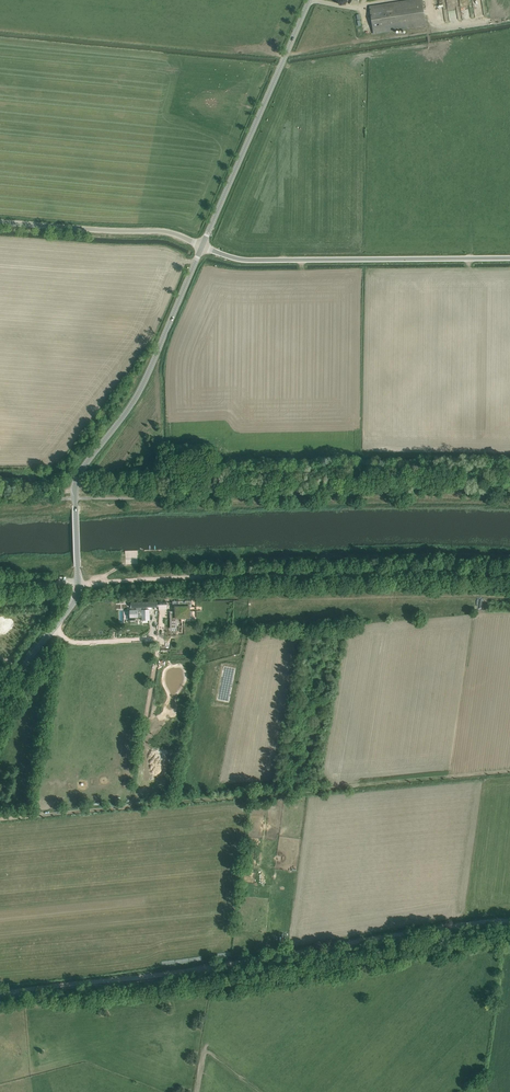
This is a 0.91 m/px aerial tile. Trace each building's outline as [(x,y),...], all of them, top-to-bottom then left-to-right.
[(379,33),(428,25),(424,0),(410,0),(369,7),(373,34),(379,33)] [(192,600),(172,601),(173,607),(175,607),(175,611),(170,611),(170,629),(177,628),(177,619),(191,619),(191,618),(192,618),(192,611),(190,611),(190,607),(192,607),(192,600)] [(130,607),(128,607),(128,621),(149,620),(149,609),(146,609),(146,607),(158,607),(158,601),(130,602),(130,607)]
